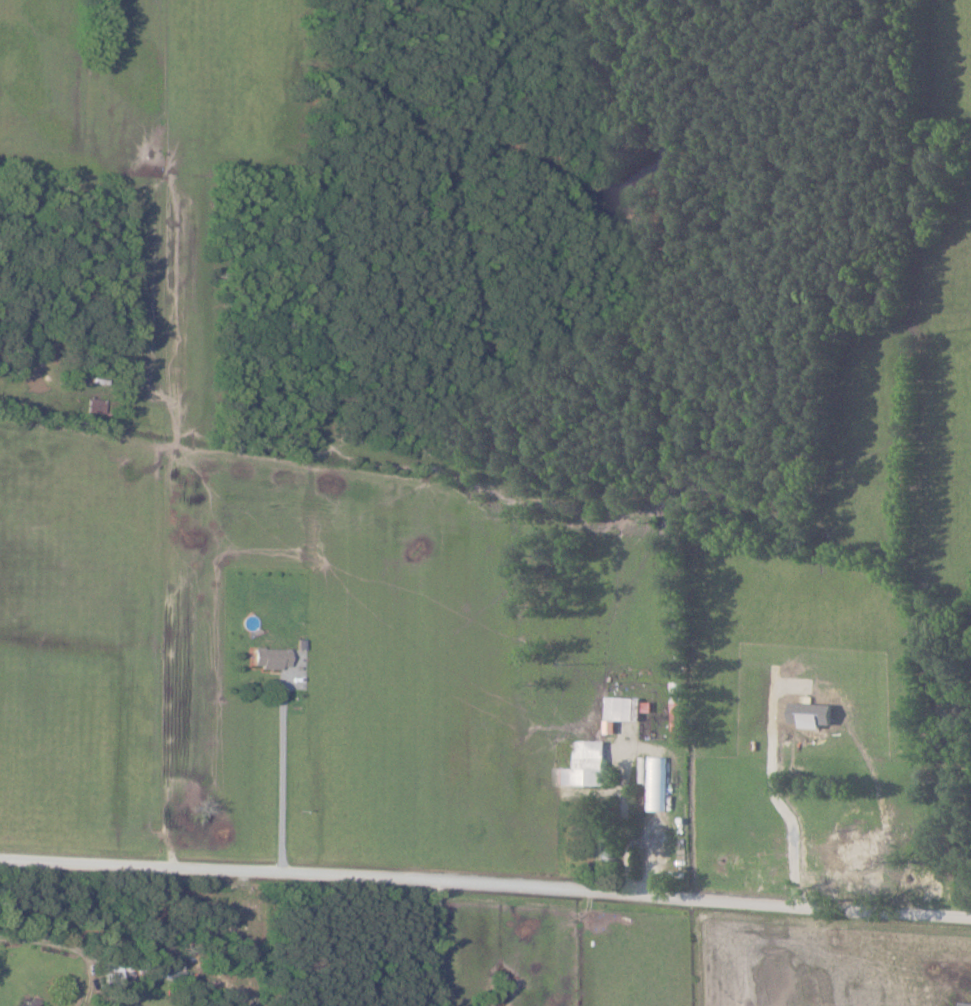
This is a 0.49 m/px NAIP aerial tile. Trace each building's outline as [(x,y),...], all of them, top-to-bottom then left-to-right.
[(292,648),(255,647),(254,667),(292,668),(292,648)] [(643,697),(607,696),(606,732),(617,732),(618,719),(642,720),(643,706),(642,706),(643,697)] [(607,740),(577,740),(577,767),(558,767),(558,784),(617,784),(617,768),(607,769),(607,740)] [(647,809),(667,810),(668,756),(642,756),(642,782),(648,782),(647,809)] [(873,879),(872,850),(855,850),(856,858),(844,859),(845,880),(873,879)] [(105,962),(106,983),(124,983),(123,961),(105,962)]
